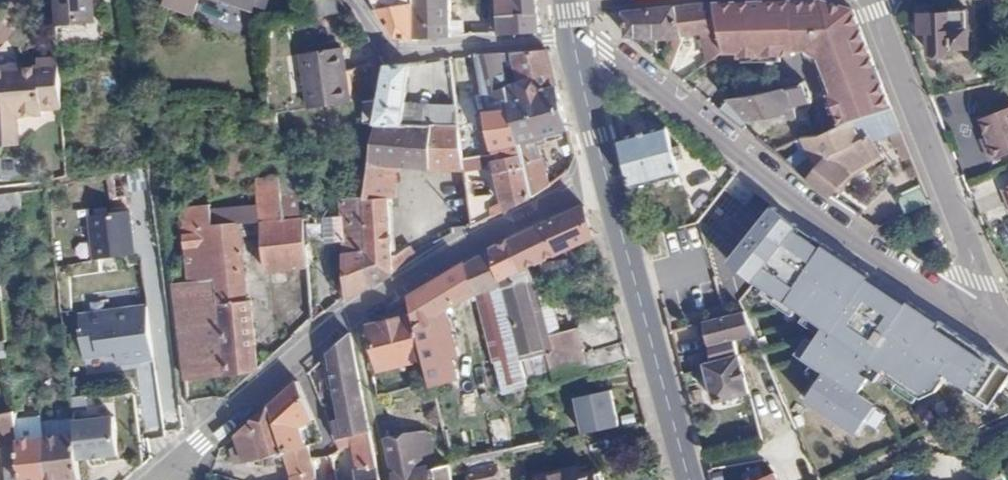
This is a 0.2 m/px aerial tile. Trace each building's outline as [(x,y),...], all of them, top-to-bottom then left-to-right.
[(56,24),(94,22),(92,0),(54,0),(56,24)] [(165,3),(194,14),(199,0),(167,0),(165,3)] [(254,9),(257,0),(228,0),(254,9)] [(351,11),(343,0),(312,0),(315,18),(351,11)] [(375,6),(396,36),(413,37),(452,35),(449,0),(373,0),(375,6)] [(540,13),(538,0),(496,0),(496,2),(497,14),(540,13)] [(804,1),(710,4),(723,51),(736,51),(736,56),(792,54),(792,49),(806,49),(820,58),(834,93),(830,95),(842,127),(891,108),(876,71),(852,10),(823,0),(804,1)] [(710,1),(675,5),(680,29),(699,28),(708,61),(723,51),(717,38),(715,38),(710,4),(710,1)] [(680,29),(675,5),(624,10),(625,34),(673,38),(663,64),(671,71),(684,37),(682,37),(680,29)] [(948,13),(927,14),(928,51),(954,51),(953,46),(966,46),(964,10),(948,10),(948,13)] [(497,14),(497,32),(541,31),(540,13),(497,14)] [(313,108),(350,103),(346,73),(351,72),(347,46),(306,52),(313,108)] [(537,139),(567,130),(559,96),(547,50),(511,52),(517,81),(509,83),(502,53),(476,55),(488,111),(511,106),(520,144),(522,144),(537,139)] [(62,106),(58,57),(38,59),(38,67),(9,69),(10,66),(0,67),(0,131),(17,130),(17,115),(43,113),(43,107),(62,106)] [(406,103),(410,65),(388,65),(382,100),(378,124),(403,126),(406,103)] [(350,103),(355,102),(351,72),(346,73),(350,103)] [(727,99),(717,107),(736,123),(743,118),(745,122),(789,113),(787,109),(803,105),(809,103),(807,98),(815,94),(810,80),(807,87),(727,99)] [(378,124),(382,100),(364,101),(364,123),(378,124)] [(459,126),(457,107),(406,103),(403,126),(459,126)] [(524,150),(522,144),(520,144),(511,106),(488,111),(496,154),(524,150)] [(901,131),(891,108),(842,127),(820,136),(813,137),(800,138),(809,156),(794,168),(807,181),(829,196),(850,173),(880,157),(872,143),(901,131)] [(983,147),(989,161),(1007,154),(1007,108),(978,119),(985,137),(989,145),(983,147)] [(394,274),(394,272),(390,230),(388,198),(396,198),(399,168),(428,170),(465,170),(464,159),(459,126),(403,126),(378,124),(371,163),(364,199),(372,286),(372,288),(394,274)] [(619,142),(631,185),(679,173),(676,164),(683,162),(680,150),(673,152),(667,129),(619,142)] [(17,130),(0,131),(0,141),(18,140),(17,130)] [(980,139),(983,147),(989,145),(985,137),(980,139)] [(550,185),(537,139),(522,144),(524,150),(536,197),(550,185)] [(708,166),(714,158),(701,147),(695,154),(708,166)] [(508,210),(536,197),(524,150),(496,154),(482,156),(484,168),(490,167),(490,161),(497,161),(504,193),(508,210)] [(364,199),(371,163),(361,161),(354,200),(364,199)] [(281,194),(279,178),(255,180),(258,207),(259,222),(283,219),(283,216),(281,194)] [(929,204),(924,191),(900,202),(905,215),(929,204)] [(299,193),(281,194),(283,216),(300,215),(299,193)] [(473,226),(508,210),(504,193),(469,196),(473,223),(473,226)] [(20,199),(0,200),(0,215),(21,213),(20,199)] [(348,300),(372,286),(364,199),(354,200),(340,201),(342,217),(344,244),(347,293),(348,300)] [(180,208),(182,228),(188,282),(214,279),(226,373),(256,370),(258,368),(250,302),(247,301),(239,240),(237,224),(237,222),(212,225),(210,210),(210,204),(180,208)] [(585,204),(491,249),(502,287),(522,356),(531,386),(532,390),(628,362),(612,306),(574,318),(577,327),(565,331),(547,279),(535,281),(529,268),(594,238),(585,204)] [(259,222),(258,207),(210,210),(212,225),(237,222),(237,224),(259,222)] [(129,209),(88,214),(93,258),(134,254),(129,209)] [(773,211),(729,268),(823,336),(801,362),(822,379),(806,403),(859,439),(877,414),(858,395),(872,380),(876,386),(886,378),(927,406),(939,397),(947,382),(993,409),(1007,384),(1007,365),(773,211)] [(344,244),(342,217),(302,221),(305,248),(344,244)] [(305,248),(302,221),(302,218),(283,219),(259,222),(260,238),(263,272),(307,268),(305,248)] [(260,238),(259,222),(237,224),(239,240),(260,238)] [(502,287),(491,249),(409,296),(414,315),(425,358),(432,382),(433,386),(461,377),(455,359),(460,356),(448,311),(476,294),(502,287)] [(188,282),(170,284),(183,379),(226,373),(214,279),(188,282)] [(522,356),(502,287),(476,294),(497,364),(522,356)] [(679,311),(682,328),(704,322),(744,311),(739,292),(679,311)] [(744,311),(755,335),(757,340),(778,331),(785,327),(773,302),(744,311)] [(153,360),(146,306),(77,316),(84,359),(115,354),(117,365),(153,360)] [(744,311),(704,322),(715,363),(706,364),(716,402),(750,394),(736,341),(755,335),(744,311)] [(425,358),(414,315),(369,327),(379,371),(425,358)] [(335,440),(370,432),(350,333),(328,351),(329,356),(341,418),(329,421),(335,440)] [(531,386),(522,356),(497,364),(505,392),(531,386)] [(314,420),(297,381),(268,406),(283,452),(307,446),(301,427),(314,420)] [(432,382),(378,396),(378,398),(386,406),(410,400),(416,423),(433,418),(438,436),(446,433),(446,431),(433,386),(432,382)] [(777,407),(785,404),(781,393),(778,386),(770,390),(777,407)] [(26,406),(39,405),(39,402),(38,387),(24,389),(26,406)] [(613,392),(574,397),(578,436),(617,432),(613,392)] [(312,457),(307,446),(283,452),(268,406),(236,435),(240,445),(230,450),(235,465),(263,458),(265,468),(275,465),(290,473),(291,479),(317,479),(315,468),(312,457)] [(1,447),(5,479),(22,479),(17,441),(14,412),(0,415),(0,447),(1,447)] [(115,413),(74,418),(76,434),(78,453),(119,448),(115,413)] [(78,453),(76,434),(72,434),(71,419),(41,422),(43,438),(48,479),(81,479),(78,453)] [(370,432),(335,440),(340,449),(353,446),(358,467),(353,469),(356,479),(380,479),(370,432)] [(431,432),(387,440),(394,477),(428,469),(437,467),(431,432)] [(43,438),(17,441),(22,479),(48,479),(43,438)] [(494,455),(468,460),(473,479),(500,479),(494,455)] [(998,462),(1004,477),(1007,475),(1007,458),(998,462)] [(532,477),(533,479),(599,479),(597,469),(575,475),(573,467),(532,477)]
